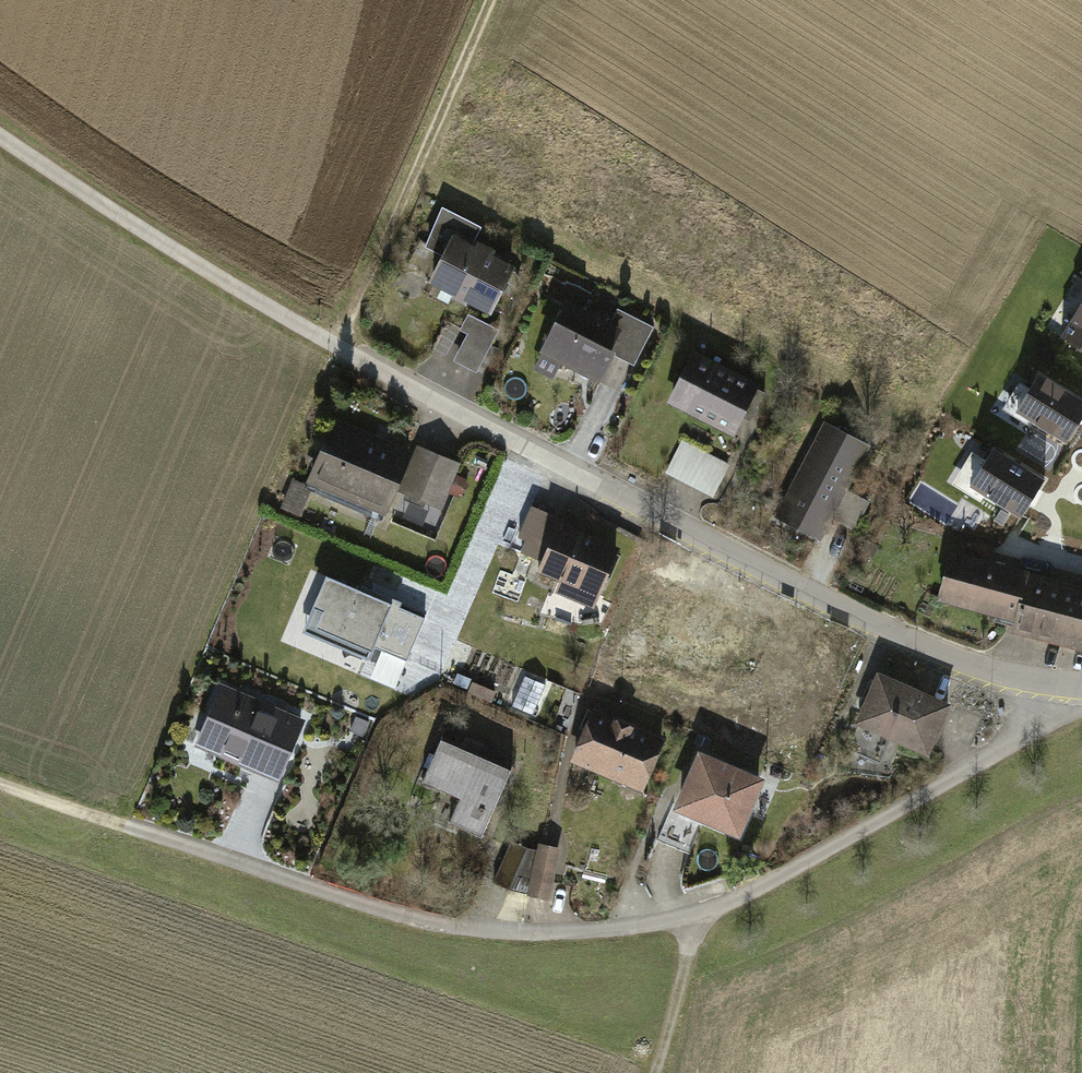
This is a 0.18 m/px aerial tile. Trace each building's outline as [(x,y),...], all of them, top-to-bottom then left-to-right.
[(511,265),(450,237),(427,288),(488,316),(511,265)] [(614,323),(556,296),(529,352),(597,384),(612,353),(637,365),(656,326),(621,309),(614,323)] [(1062,337),(1081,349),(1081,303),(1062,337)] [(496,331),(475,319),(452,359),(474,371),(496,331)] [(757,386),(690,352),(664,404),(731,438),(757,386)] [(1041,374),(1016,413),(1066,444),(1081,418),(1081,400),(1041,374)] [(868,440),(821,417),(773,514),(823,536),(868,440)] [(407,455),(331,426),(309,484),(385,514),(392,495),(407,455)] [(726,464),(677,441),(662,472),(711,496),(726,464)] [(1043,480),(993,449),(969,487),(1018,519),(1043,480)] [(458,475),(407,455),(392,495),(442,515),(458,475)] [(617,550),(523,513),(498,575),(592,612),(617,550)] [(1027,575),(945,552),(930,606),(1010,631),(1027,575)] [(1027,575),(1010,631),(1081,653),(1081,591),(1027,575)] [(424,624),(328,584),(311,623),(407,664),(424,624)] [(950,710),(870,676),(848,727),(928,761),(950,710)] [(302,722),(218,686),(191,748),(275,785),(302,722)] [(662,737),(590,707),(567,764),(639,794),(662,737)] [(504,769),(437,739),(418,783),(455,800),(446,819),(475,832),(504,769)] [(759,786),(702,762),(682,809),(739,832),(759,786)] [(557,851),(535,846),(523,896),(546,901),(557,851)] [(531,852),(508,848),(491,882),(523,896),(531,852)]
